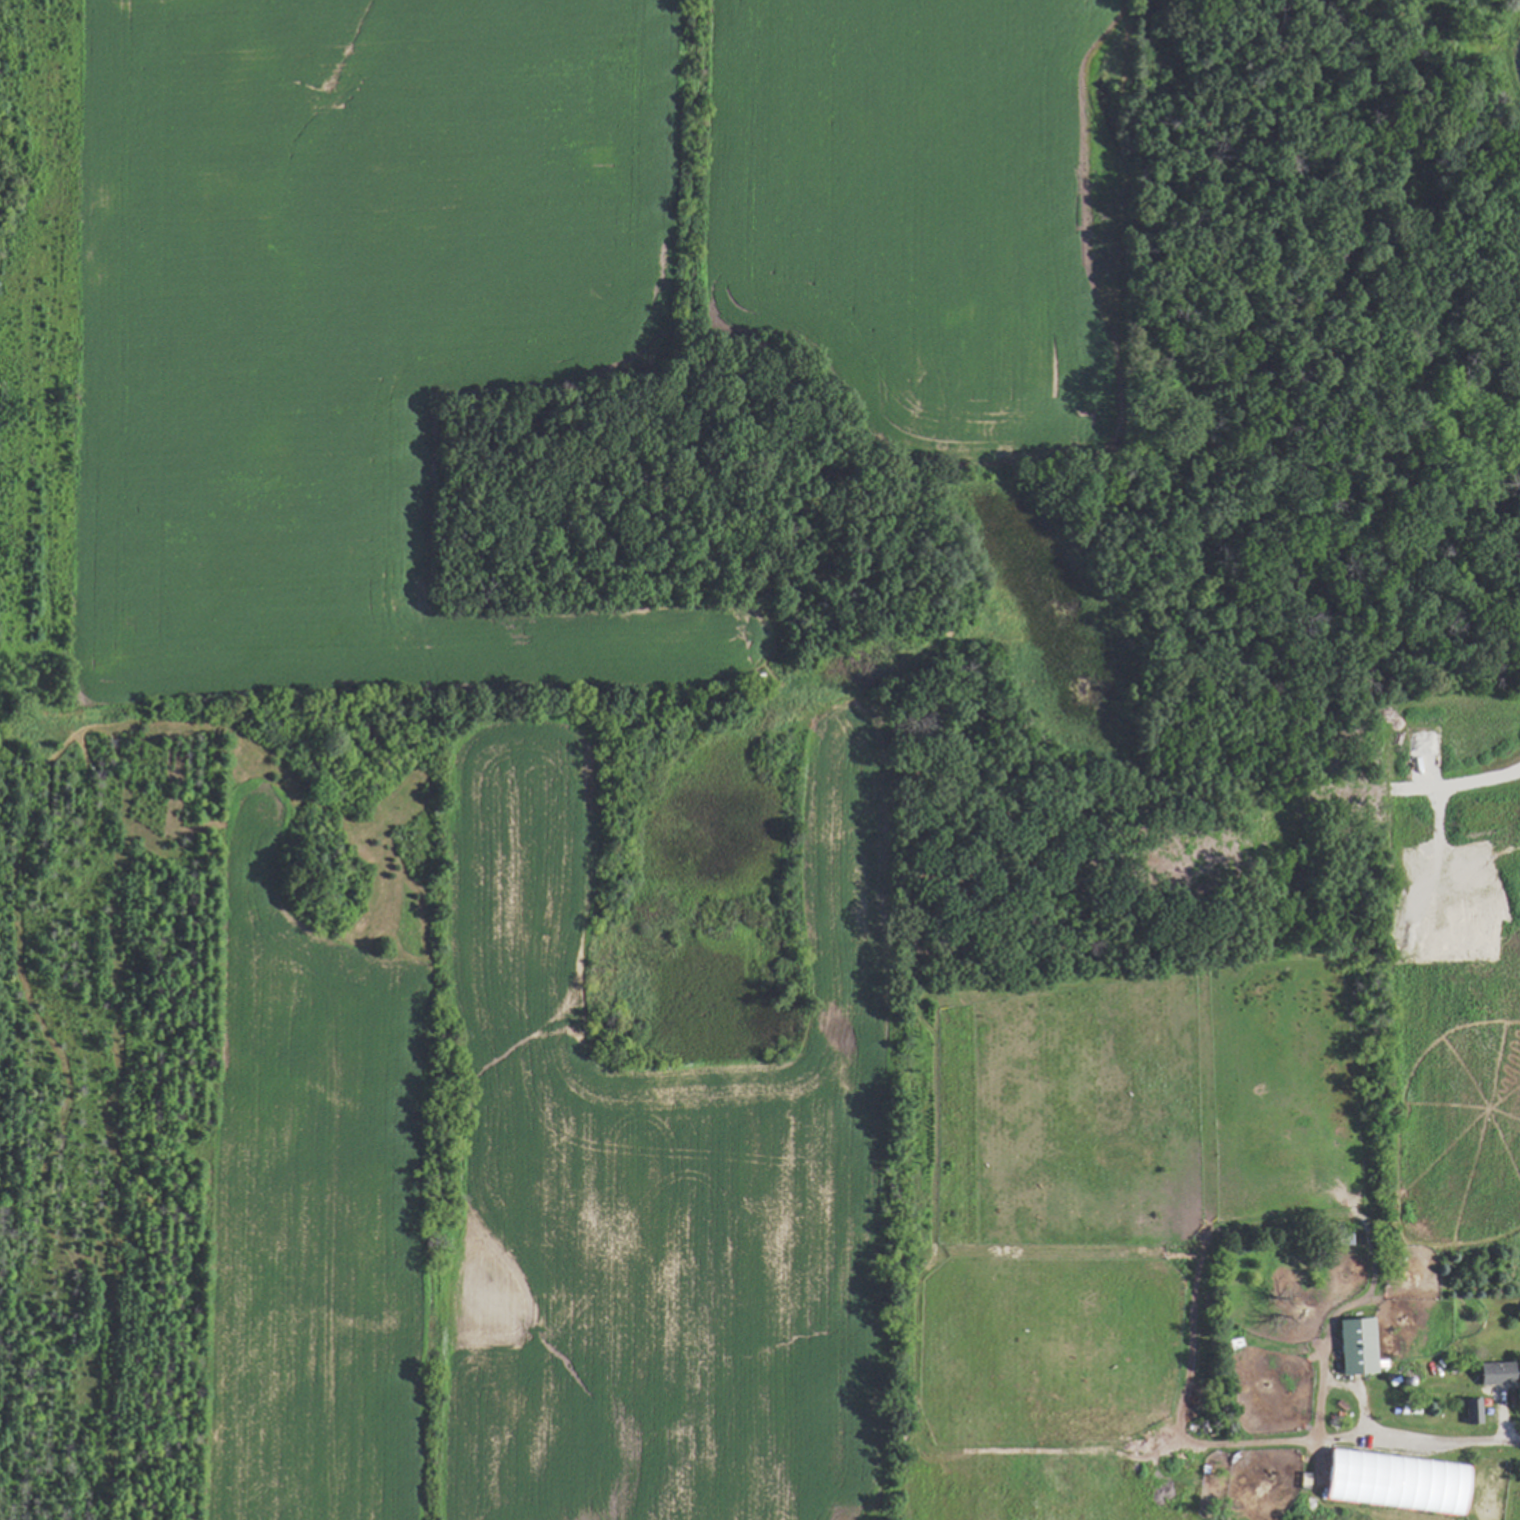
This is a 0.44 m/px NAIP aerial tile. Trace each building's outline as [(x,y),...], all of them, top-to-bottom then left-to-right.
[(1335,1320),(1337,1375),(1373,1374),(1371,1324),(1381,1323),(1381,1318),(1335,1320)] [(1476,1363),(1476,1383),(1509,1383),(1508,1362),(1476,1363)] [(1478,1399),(1462,1400),(1463,1416),(1468,1416),(1468,1424),(1479,1424),(1478,1399)]
